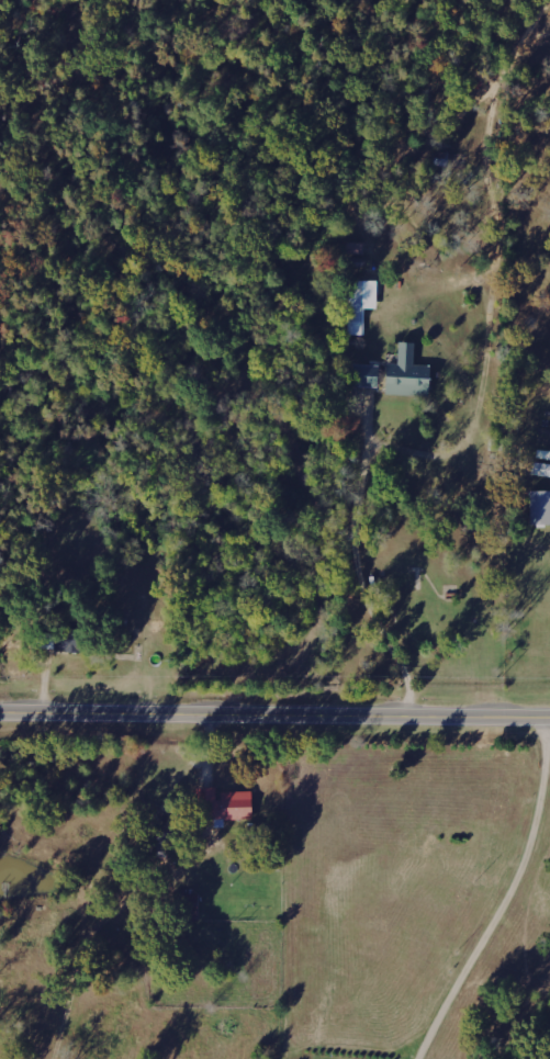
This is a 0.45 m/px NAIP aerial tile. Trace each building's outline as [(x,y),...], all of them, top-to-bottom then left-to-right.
[(364,334),(364,308),(377,308),(377,280),(349,279),(348,334),(364,334)] [(385,363),(384,394),(428,395),(429,365),(413,365),(414,342),(398,342),(397,363),(385,363)] [(377,364),(352,363),(352,386),(376,386),(377,364)] [(530,463),(530,476),(549,477),(549,464),(530,463)] [(549,524),(549,490),(528,491),(529,525),(549,524)] [(200,818),(251,818),(251,791),(217,791),(217,786),(200,786),(200,818)]
